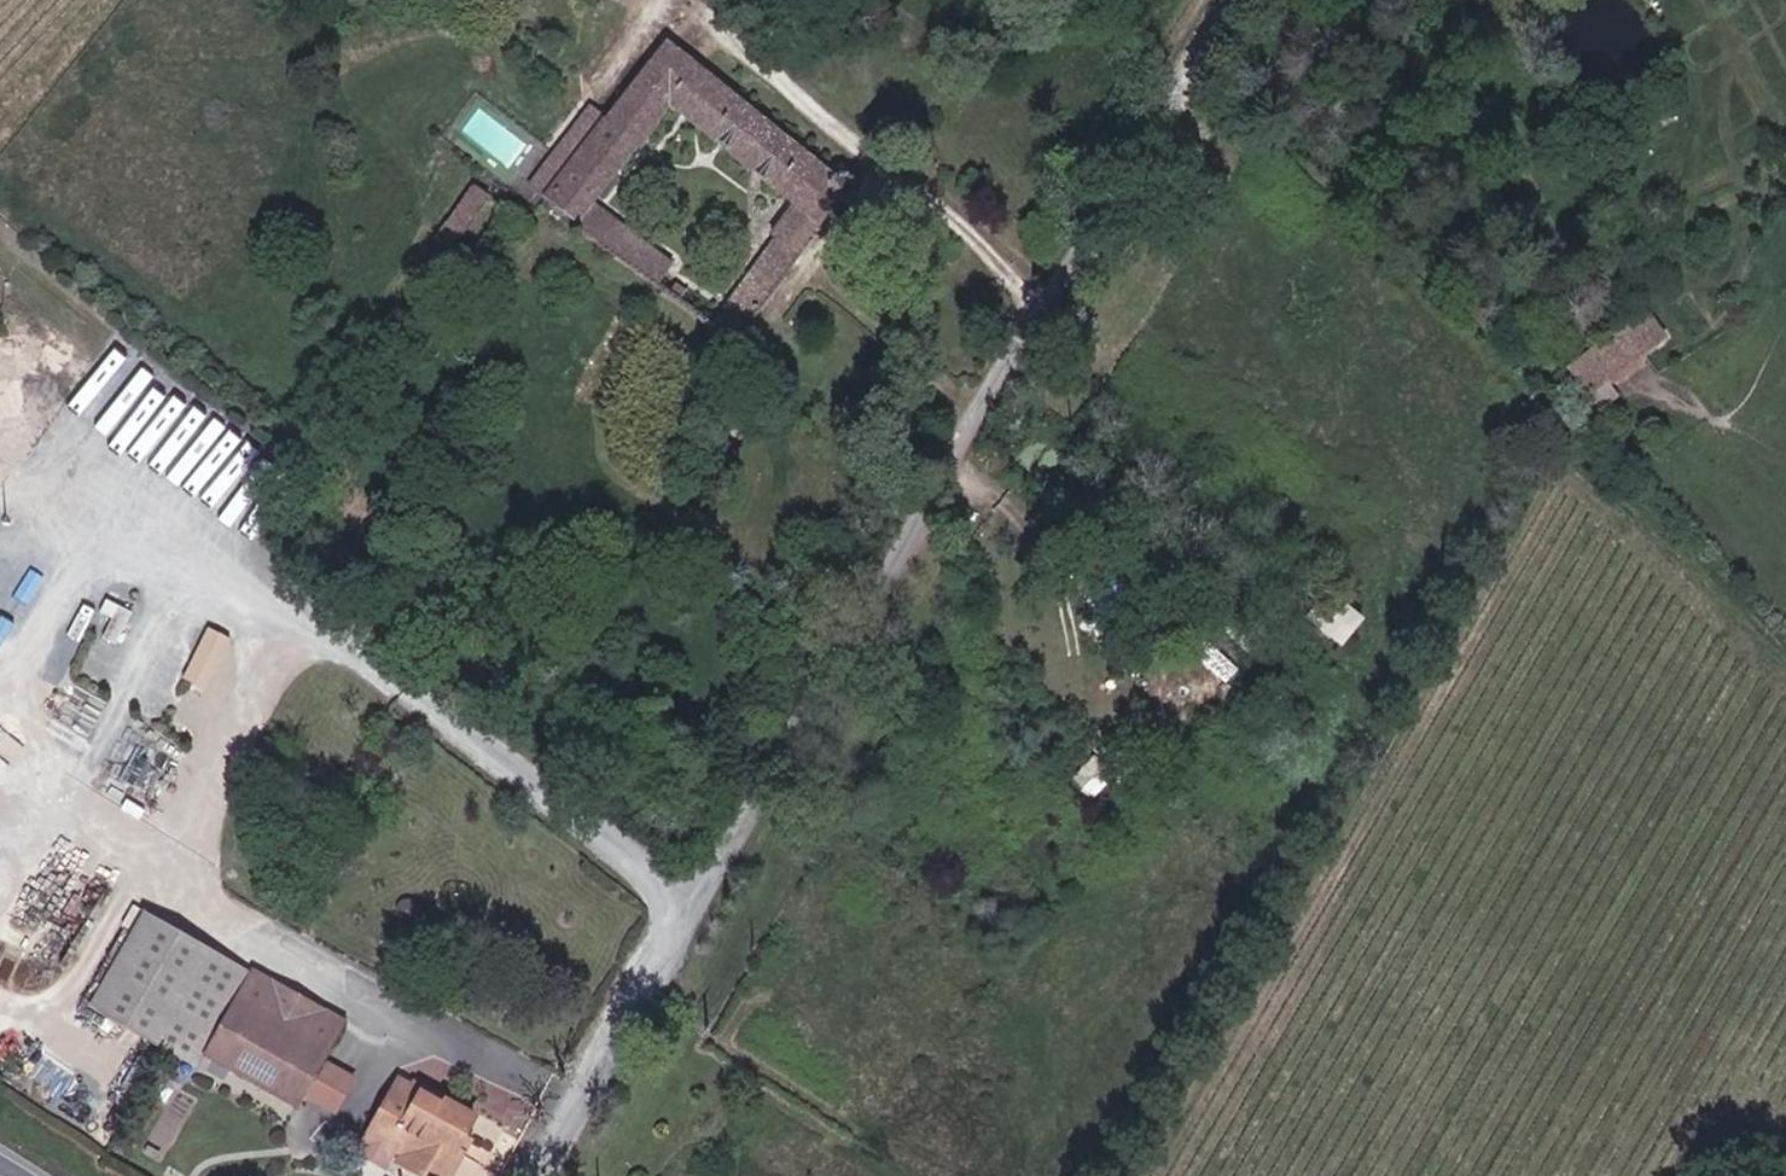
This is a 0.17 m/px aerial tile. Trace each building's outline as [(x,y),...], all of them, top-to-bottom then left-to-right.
[(595,197),(672,97),(698,64),(668,39),(543,198),(652,282),(670,256),(595,197)] [(770,227),(777,233),(802,253),(848,198),(871,191),(870,167),(852,160),(835,176),(698,64),(672,97),(796,197),(770,227)] [(475,180),(437,235),(457,248),(494,194),(475,180)] [(777,233),(754,260),(779,281),(801,255),(802,253),(777,233)] [(779,281),(754,260),(703,321),(729,341),(740,328),(749,335),(759,322),(751,315),(779,281)] [(1648,306),(1566,363),(1586,392),(1668,335),(1648,306)] [(209,688),(234,636),(208,624),(183,676),(209,688)] [(256,983),(147,921),(92,1016),(200,1078),(210,1063),(256,983)] [(343,1034),(256,983),(210,1063),(298,1113),(343,1034)] [(413,1161),(405,1175),(451,1175),(476,1127),(397,1090),(371,1136),(413,1161)] [(401,1175),(405,1175),(413,1161),(371,1136),(363,1148),(401,1175)]
